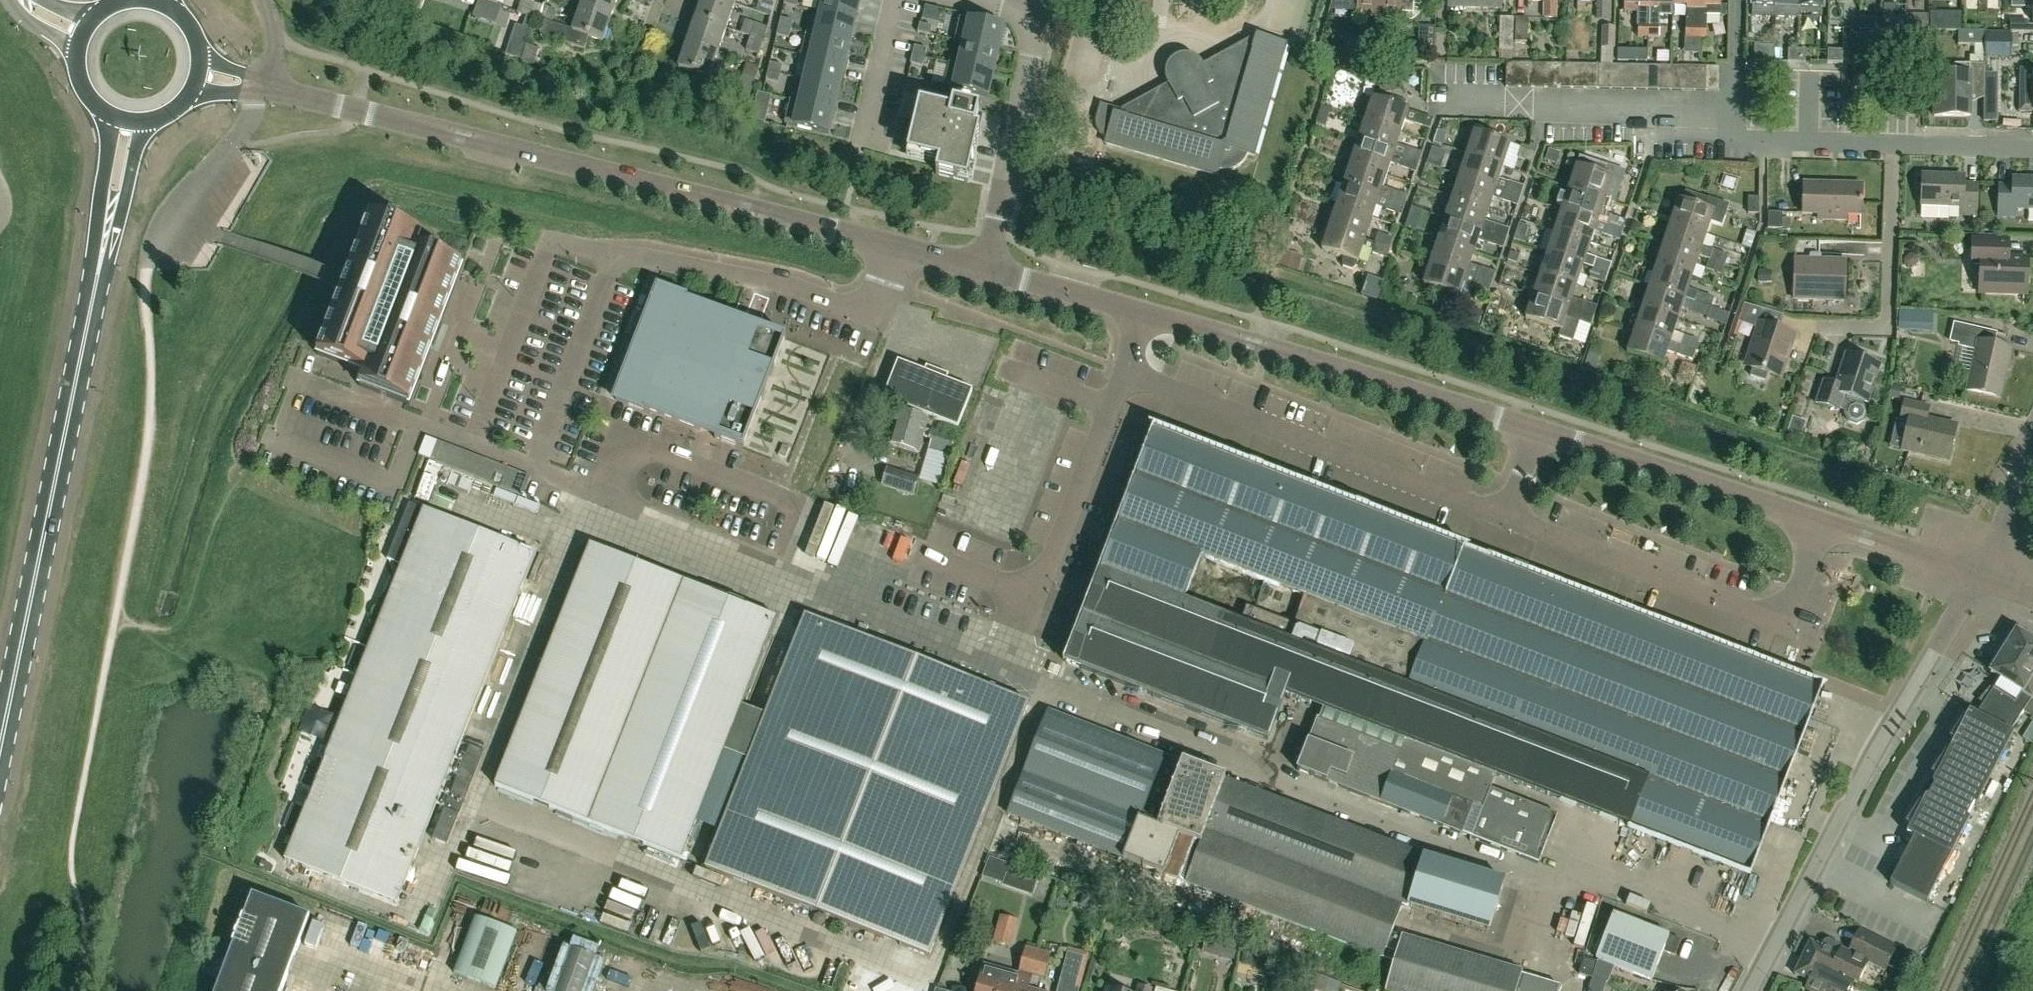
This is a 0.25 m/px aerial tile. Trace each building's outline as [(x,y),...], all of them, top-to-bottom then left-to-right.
[(539,5),(525,0),(522,0),(518,11),(512,9),(508,20),(531,29),(534,19),(539,5)] [(617,0),(583,0),(581,6),(611,17),(617,0)] [(734,4),(723,0),(702,0),(695,18),(726,28),(734,4)] [(855,21),(860,0),(819,0),(816,13),(820,14),(821,13),(855,21)] [(1357,11),(1401,13),(1401,20),(1413,20),(1420,14),(1421,1),(1416,1),(1416,0),(1358,0),(1357,11)] [(1449,8),(1501,9),(1501,0),(1449,0),(1449,8)] [(1544,1),(1544,18),(1556,18),(1557,2),(1559,2),(1559,0),(1528,0),(1528,1),(1544,1)] [(1577,1),(1597,1),(1597,19),(1607,20),(1607,1),(1608,2),(1608,0),(1577,0),(1577,1)] [(1639,37),(1645,37),(1646,0),(1624,0),(1624,11),(1638,11),(1638,37),(1639,37)] [(1672,6),(1671,5),(1671,0),(1646,0),(1645,37),(1658,38),(1658,24),(1659,16),(1671,16),(1672,6)] [(1672,6),(1686,6),(1685,38),(1695,39),(1696,0),(1671,0),(1671,5),(1672,6)] [(1695,39),(1706,39),(1707,16),(1720,16),(1721,7),(1721,0),(1696,0),(1695,39)] [(1751,16),(1775,17),(1776,0),(1752,0),(1751,16)] [(1775,17),(1798,18),(1799,0),(1776,0),(1775,17)] [(1799,13),(1822,14),(1822,0),(1799,0),(1798,18),(1799,18),(1799,13)] [(2012,8),(2032,8),(2032,22),(2032,0),(2012,0),(2012,8)] [(603,42),(611,17),(581,6),(575,4),(572,15),(577,16),(573,30),(552,23),(556,11),(539,5),(534,19),(544,22),(540,34),(584,49),(588,37),(603,42)] [(850,44),(855,21),(821,13),(820,14),(815,35),(815,36),(850,44)] [(717,53),(726,28),(695,18),(687,43),(717,53)] [(793,21),(780,18),(778,27),(791,30),(793,21)] [(1004,28),(960,18),(954,42),(963,44),(964,43),(998,51),(1004,28)] [(1499,49),(1513,50),(1514,18),(1500,18),(1499,49)] [(1527,19),(1516,18),(1514,62),(1522,62),(1523,51),(1526,51),(1527,19)] [(1871,30),(1871,19),(1860,18),(1860,29),(1871,30)] [(1918,30),(1918,18),(1908,18),(1908,30),(1918,30)] [(1905,19),(1895,19),(1895,31),(1904,31),(1905,19)] [(1954,30),(1954,19),(1942,19),(1942,30),(1954,30)] [(1954,19),(1954,30),(1958,30),(1963,30),(1963,19),(1954,19)] [(751,37),(763,41),(767,28),(755,24),(751,37)] [(932,27),(919,24),(917,32),(930,35),(932,27)] [(791,30),(778,27),(776,35),(789,38),(791,30)] [(1600,65),(1606,65),(1606,64),(1613,64),(1615,27),(1601,27),(1601,48),(1600,65)] [(529,36),(515,32),(508,56),(521,60),(529,36)] [(845,66),(850,44),(815,36),(815,35),(806,32),(800,56),(810,59),(810,58),(845,66)] [(1958,44),(1958,46),(1974,46),(1984,46),(1984,33),(1984,32),(1962,32),(1958,32),(1958,44)] [(2011,33),(1984,33),(1984,46),(1984,57),(1984,58),(2011,58),(2011,33)] [(1246,158),(1248,155),(1254,156),(1286,44),(1256,35),(1255,41),(1249,39),(1203,65),(1201,62),(1198,60),(1195,58),(1192,56),(1189,55),(1185,55),(1182,55),(1178,56),(1175,58),(1172,60),(1169,62),(1167,65),(1166,69),(1165,72),(1165,76),(1165,79),(1166,82),(1167,85),(1120,111),(1100,105),(1101,104),(1100,103),(1095,119),(1095,125),(1097,131),(1101,136),(1106,138),(1105,144),(1217,177),(1219,171),(1223,171),(1228,171),(1233,170),(1237,168),(1240,165),(1244,162),(1246,158)] [(758,54),(763,41),(751,37),(746,50),(758,54)] [(1370,39),(1345,38),(1344,57),(1370,58),(1370,39)] [(709,78),(717,53),(687,43),(678,68),(709,78)] [(993,74),(998,51),(964,43),(963,44),(958,65),(993,74)] [(927,49),(914,46),(912,55),(924,58),(927,49)] [(1773,49),(1753,49),(1753,64),(1773,64),(1773,49)] [(1828,50),(1828,63),(1843,64),(1843,51),(1828,50)] [(1789,64),(1798,64),(1798,52),(1789,52),(1789,64)] [(1807,52),(1798,52),(1798,64),(1807,64),(1807,52)] [(924,58),(912,55),(910,63),(922,66),(924,58)] [(1934,98),(1934,117),(1970,117),(1970,96),(1983,96),(1984,65),(1984,58),(1984,57),(1972,56),(1972,65),(1969,65),(1954,65),(1937,65),(1934,66),(1934,74),(1938,76),(1938,98),(1934,98)] [(839,88),(845,66),(810,58),(810,59),(805,80),(839,88)] [(782,66),(770,63),(768,71),(780,74),(782,66)] [(988,97),(993,74),(958,65),(949,63),(944,86),(988,97)] [(1517,87),(1518,64),(1505,63),(1505,87),(1517,87)] [(745,109),(758,74),(760,68),(747,64),(732,104),(745,109)] [(1518,64),(1517,87),(1530,87),(1530,64),(1518,64)] [(1530,87),(1542,88),(1543,64),(1530,64),(1530,87)] [(1542,88),(1555,88),(1555,64),(1543,64),(1542,88)] [(1555,88),(1567,88),(1568,65),(1555,64),(1555,88)] [(1618,64),(1613,64),(1606,64),(1606,65),(1605,89),(1618,89),(1618,64)] [(1618,89),(1630,89),(1631,64),(1618,64),(1618,89)] [(1630,89),(1643,89),(1643,65),(1631,64),(1630,89)] [(1568,65),(1567,88),(1580,88),(1580,65),(1568,65)] [(1580,88),(1593,88),(1593,65),(1580,65),(1580,88)] [(1606,65),(1600,65),(1593,65),(1593,88),(1605,89),(1606,65)] [(1643,89),(1655,89),(1656,65),(1643,65),(1643,89)] [(1655,89),(1668,90),(1668,65),(1656,65),(1655,89)] [(1668,65),(1668,90),(1680,90),(1681,65),(1668,65)] [(1680,90),(1693,90),(1693,66),(1681,65),(1680,90)] [(1693,66),(1693,90),(1705,90),(1706,65),(1694,65),(1694,66),(1693,66)] [(1718,66),(1706,65),(1705,90),(1718,90),(1718,66)] [(780,74),(768,71),(766,80),(778,83),(780,74)] [(2023,111),(2032,111),(2032,71),(2023,71),(2023,91),(2023,111)] [(834,111),(839,88),(805,80),(799,102),(799,103),(834,111)] [(1372,99),(1365,121),(1401,133),(1405,121),(1414,124),(1429,129),(1433,119),(1417,114),(1408,111),(1372,99)] [(828,134),(834,111),(799,103),(799,102),(790,100),(784,123),(828,134)] [(967,182),(980,129),(975,128),(979,109),(952,103),(950,111),(919,104),(907,155),(938,162),(936,174),(967,182)] [(767,112),(754,109),(752,118),(765,121),(767,112)] [(1316,122),(1325,125),(1327,118),(1318,115),(1316,122)] [(1358,142),(1419,162),(1422,153),(1407,148),(1397,145),(1401,133),(1365,121),(1358,142)] [(1474,132),(1467,155),(1503,167),(1510,145),(1474,132)] [(1350,164),(1387,176),(1391,163),(1400,166),(1399,167),(1415,173),(1419,162),(1358,142),(1350,164)] [(1516,158),(1532,163),(1535,153),(1520,148),(1516,158)] [(1520,196),(1523,187),(1508,182),(1499,179),(1503,167),(1467,155),(1460,176),(1520,196)] [(1579,156),(1568,189),(1605,201),(1615,204),(1625,171),(1579,156)] [(1387,176),(1350,164),(1343,186),(1404,206),(1407,196),(1383,188),(1387,176)] [(1960,214),(1975,215),(1976,185),(1964,185),(1964,177),(1922,175),(1921,206),(1961,207),(1960,214)] [(1517,206),(1520,196),(1460,176),(1452,198),(1489,210),(1493,198),(1517,206)] [(2032,209),(2032,179),(2013,178),(2013,186),(2001,186),(2000,215),(2014,216),(2014,208),(2032,209)] [(1862,185),(1803,183),(1803,214),(1818,215),(1818,220),(1845,220),(1845,215),(1861,216),(1862,185)] [(1343,186),(1336,207),(1372,219),(1377,206),(1386,209),(1386,210),(1401,215),(1404,206),(1343,186)] [(1561,210),(1598,222),(1605,201),(1568,189),(1561,210)] [(1760,196),(1748,196),(1748,212),(1760,212),(1760,196)] [(1452,198),(1445,220),(1490,234),(1506,240),(1509,230),(1485,222),(1489,210),(1452,198)] [(1678,201),(1671,222),(1707,234),(1711,222),(1721,225),(1728,205),(1708,199),(1704,209),(1678,201)] [(1329,228),(1375,244),(1375,243),(1365,240),(1372,219),(1336,207),(1329,228)] [(1619,239),(1622,230),(1607,225),(1607,226),(1598,223),(1598,222),(1561,210),(1554,231),(1591,243),(1595,231),(1619,239)] [(1768,228),(1782,229),(1782,213),(1768,213),(1768,228)] [(320,347),(317,354),(364,372),(359,386),(409,405),(462,266),(415,248),(421,235),(370,215),(343,285),(320,347)] [(1610,216),(1607,225),(1622,230),(1625,221),(1610,216)] [(1490,234),(1445,220),(1438,241),(1474,253),(1478,240),(1503,249),(1506,240),(1490,234)] [(1703,246),(1707,234),(1671,222),(1664,243),(1700,255),(1700,256),(1709,260),(1709,258),(1725,263),(1724,265),(1729,266),(1732,259),(1727,256),(1727,255),(1703,246)] [(1390,249),(1375,244),(1329,228),(1322,250),(1344,257),(1342,261),(1343,267),(1352,270),(1356,266),(1358,262),(1362,249),(1387,257),(1390,249)] [(1554,231),(1547,253),(1583,265),(1591,243),(1554,231)] [(1748,231),(1743,247),(1750,249),(1756,233),(1748,231)] [(1375,243),(1375,244),(1390,249),(1393,239),(1378,234),(1375,243)] [(1972,240),(1971,269),(1980,270),(1979,294),(2024,295),(2024,280),(2027,277),(2028,258),(2001,258),(2002,240),(1972,240)] [(1471,264),(1474,253),(1438,241),(1431,262),(1492,282),(1495,272),(1471,264)] [(1656,265),(1693,277),(1700,256),(1700,255),(1664,243),(1656,265)] [(1547,253),(1540,275),(1576,287),(1583,265),(1547,253)] [(1809,260),(1795,259),(1794,299),(1844,301),(1845,261),(1821,260),(1821,256),(1819,254),(1811,254),(1809,255),(1809,260)] [(1904,265),(1908,268),(1912,268),(1917,264),(1918,259),(1914,255),(1910,255),(1904,260),(1904,265)] [(1709,258),(1709,260),(1705,269),(1721,274),(1724,265),(1725,263),(1709,258)] [(1294,270),(1304,273),(1308,263),(1298,259),(1294,270)] [(1593,268),(1608,273),(1611,263),(1596,259),(1593,268)] [(1492,282),(1431,262),(1424,284),(1460,296),(1464,283),(1489,292),(1492,282)] [(1688,290),(1693,277),(1656,265),(1649,287),(1710,307),(1713,297),(1698,292),(1698,293),(1688,290)] [(1608,273),(1593,268),(1589,278),(1605,283),(1608,273)] [(1759,283),(1771,283),(1772,271),(1759,270),(1759,283)] [(1576,287),(1540,275),(1533,296),(1594,316),(1597,307),(1572,299),(1576,287)] [(1642,308),(1678,320),(1682,308),(1706,317),(1710,307),(1649,287),(1642,308)] [(786,337),(659,288),(616,400),(743,449),(786,337)] [(1590,326),(1594,316),(1533,296),(1525,318),(1561,330),(1558,337),(1573,342),(1579,322),(1590,326)] [(1735,316),(1754,322),(1759,307),(1740,301),(1735,316)] [(1678,320),(1642,308),(1635,329),(1696,349),(1698,341),(1674,333),(1678,320)] [(1898,331),(1932,332),(1932,312),(1899,310),(1898,331)] [(1767,374),(1781,378),(1795,335),(1759,323),(1749,352),(1755,354),(1750,368),(1752,369),(1750,376),(1765,381),(1767,374)] [(1993,344),(1995,332),(1955,323),(1951,341),(1960,343),(1959,346),(1975,349),(1966,390),(2001,398),(2012,349),(1993,344)] [(1696,349),(1635,329),(1627,352),(1664,364),(1668,351),(1692,359),(1696,349)] [(1590,348),(1584,365),(1595,368),(1601,351),(1590,348)] [(1878,365),(1848,355),(1837,386),(1824,381),(1816,404),(1837,411),(1838,409),(1845,411),(1844,415),(1847,423),(1855,425),(1863,422),(1866,414),(1861,408),(1863,402),(1865,403),(1878,365)] [(897,361),(883,399),(958,427),(972,389),(946,379),(948,374),(925,366),(923,371),(897,361)] [(1690,385),(1696,367),(1682,362),(1676,380),(1690,385)] [(1905,402),(1901,419),(1908,421),(1902,451),(1949,461),(1957,426),(1926,419),(1929,407),(1905,402)] [(922,438),(925,429),(927,420),(897,412),(887,444),(918,453),(922,438)] [(622,431),(626,419),(614,415),(610,428),(622,431)] [(1787,431),(1801,436),(1806,422),(1792,418),(1787,431)] [(925,429),(922,438),(929,439),(928,441),(930,442),(928,450),(950,457),(956,436),(932,428),(931,431),(925,429)] [(1267,739),(1284,694),(1323,709),(1403,740),(1495,775),(1748,872),(1751,865),(1757,867),(1765,846),(1759,844),(1819,689),(1154,433),(1066,662),(1267,739)] [(431,439),(422,457),(527,493),(533,475),(431,439)] [(881,486),(913,495),(919,477),(886,467),(881,486)] [(387,559),(400,564),(422,509),(409,504),(387,559)] [(397,905),(524,582),(535,553),(423,509),(285,860),(397,905)] [(740,712),(777,619),(591,545),(495,786),(682,860),(722,757),(724,752),(740,712)] [(929,957),(1029,704),(805,616),(763,721),(740,712),(724,752),(722,757),(746,766),(705,868),(929,957)] [(2032,696),(2032,695),(2032,642),(2020,634),(2013,636),(1991,672),(1999,678),(2023,692),(2024,690),(2032,696)] [(1976,714),(2009,732),(2018,719),(2024,710),(2031,698),(2032,696),(2024,690),(2023,692),(1999,678),(1976,714)] [(2024,710),(2032,715),(2029,719),(2032,721),(2032,699),(2031,698),(2024,710)] [(1482,810),(1490,789),(1495,775),(1403,740),(1323,709),(1319,720),(1317,719),(1297,770),(1462,833),(1471,837),(1482,810)] [(2009,732),(1976,714),(1968,710),(1931,783),(1934,785),(1928,797),(1925,795),(1915,814),(1905,833),(1914,837),(1890,883),(1927,902),(1969,820),(1966,818),(1973,804),(1976,806),(2012,734),(2009,732)] [(1155,832),(1182,762),(1047,711),(1008,814),(1122,858),(1135,824),(1155,832)] [(469,745),(433,839),(447,845),(485,751),(469,745)] [(1135,824),(1122,858),(1187,883),(1206,832),(1226,781),(1219,778),(1219,777),(1182,762),(1155,832),(1135,824)] [(1226,781),(1206,832),(1398,905),(1401,906),(1402,905),(1408,907),(1423,857),(1423,856),(1415,853),(1226,781)] [(1490,789),(1482,810),(1471,837),(1538,863),(1556,814),(1490,789)] [(1392,933),(1401,906),(1398,905),(1206,832),(1187,883),(1394,963),(1402,936),(1392,933)] [(1003,883),(1009,864),(989,857),(982,876),(1003,883)] [(1423,857),(1408,907),(1489,932),(1504,882),(1423,857)] [(1587,920),(1593,894),(1582,891),(1576,918),(1587,920)] [(311,915),(253,893),(216,990),(282,990),(311,915)] [(1675,956),(1681,940),(1613,914),(1596,959),(1652,980),(1663,952),(1675,956)] [(517,932),(475,917),(454,974),(495,989),(517,932)] [(1001,917),(994,942),(1010,947),(1017,922),(1001,917)] [(1810,941),(1802,957),(1852,982),(1857,985),(1868,963),(1885,971),(1895,950),(1858,932),(1849,952),(1843,949),(1841,946),(1829,939),(1823,941),(1820,947),(1810,941)] [(1402,936),(1394,963),(1386,990),(1558,990),(1559,986),(1520,975),(1521,972),(1402,936)] [(1221,942),(1217,956),(1233,960),(1236,945),(1221,942)] [(1038,953),(1026,949),(1019,975),(984,965),(977,990),(1027,990),(1036,961),(1038,953)] [(1038,953),(1036,961),(1027,990),(1039,990),(1049,956),(1038,953)] [(1059,984),(1075,989),(1084,957),(1067,953),(1059,984)] [(1264,969),(1267,957),(1260,956),(1257,968),(1264,969)] [(1802,957),(1794,974),(1810,982),(1806,990),(1809,990),(1848,990),(1852,982),(1802,957)] [(1583,958),(1579,974),(1592,978),(1597,963),(1583,958)] [(1176,973),(1186,976),(1189,967),(1178,964),(1176,973)]
